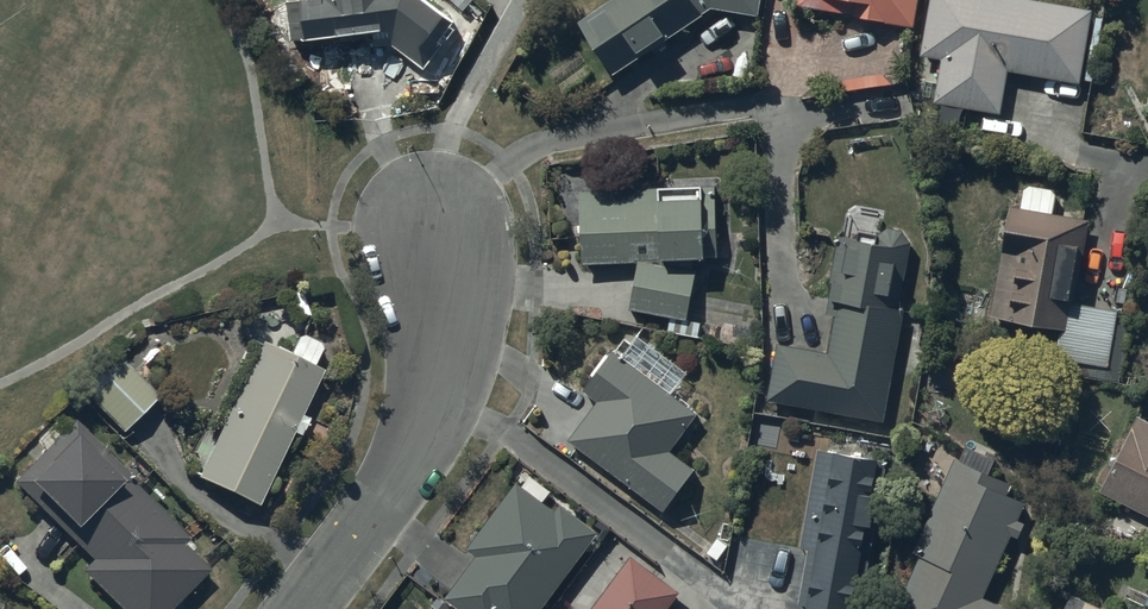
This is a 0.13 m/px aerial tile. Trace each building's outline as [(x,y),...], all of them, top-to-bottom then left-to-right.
[(296,40),(377,32),(379,51),(396,50),(426,73),(446,49),(443,46),(477,4),(471,0),(318,0),(308,1),(308,3),(292,5),(296,40)] [(584,27),(618,80),(715,13),(763,20),(766,0),(623,0),(584,27)] [(798,11),(914,30),(919,0),(800,0),(798,11)] [(1018,0),(938,0),(928,59),(948,63),(940,107),(1006,119),(1014,74),(1087,86),(1099,14),(1018,0)] [(656,183),(580,186),(582,258),(638,257),(628,304),(686,316),(698,252),(716,251),(714,176),(656,178),(656,183)] [(1029,182),(1024,187),(1021,203),(1006,201),(990,313),(1060,323),(1054,369),(1121,378),(1130,321),(1115,319),(1118,303),(1076,297),(1088,213),(1053,208),(1055,192),(1052,185),(1029,182)] [(777,338),(767,394),(884,416),(906,303),(901,302),(913,240),(839,226),(830,275),(832,275),(826,308),(835,309),(828,348),(777,338)] [(258,500),(322,364),(315,360),(325,338),(300,327),(289,350),(262,338),(198,473),(258,500)] [(682,375),(632,337),(622,351),(611,343),(581,384),(597,396),(566,436),(662,508),(695,464),(670,445),(698,408),(672,389),(682,375)] [(113,356),(86,384),(92,390),(90,392),(125,426),(160,391),(124,356),(119,362),(113,356)] [(1099,486),(1147,511),(1147,414),(1139,409),(1099,486)] [(14,477),(94,557),(84,567),(127,608),(167,608),(210,565),(185,540),(191,533),(74,417),(14,477)] [(889,448),(815,439),(802,543),(807,544),(800,599),(865,607),(875,531),(873,530),(879,482),(884,482),(889,448)] [(895,608),(1004,608),(1006,604),(980,592),(1010,529),(1019,533),(1026,518),(1017,513),(1025,496),(1008,488),(1014,477),(991,466),(996,455),(967,441),(960,455),(955,452),(911,546),(922,551),(895,608)] [(598,526),(559,499),(556,504),(544,496),(550,486),(531,473),(531,472),(531,471),(531,470),(531,469),(531,468),(531,467),(531,466),(530,465),(530,464),(529,463),(529,462),(528,462),(527,461),(526,461),(526,460),(525,460),(524,459),(523,459),(522,459),(521,459),(520,459),(519,459),(518,459),(517,460),(516,460),(515,461),(514,461),(514,462),(513,462),(512,463),(512,464),(511,465),(511,466),(510,467),(510,468),(510,469),(510,470),(510,471),(510,472),(511,473),(511,474),(512,475),(512,476),(513,477),(467,543),(477,550),(444,596),(462,608),(539,608),(598,526)] [(630,550),(585,608),(662,608),(679,587),(630,550)] [(1062,608),(1116,608),(1071,588),(1062,608)]
